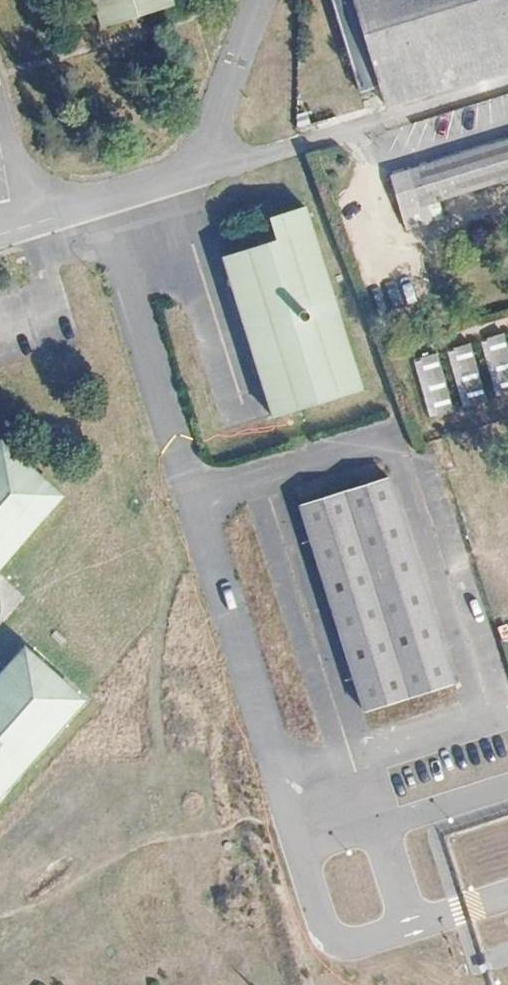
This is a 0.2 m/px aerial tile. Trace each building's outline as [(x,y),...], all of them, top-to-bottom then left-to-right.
[(106,31),(181,3),(180,0),(96,0),(106,31)] [(387,103),(507,66),(507,0),(356,0),(387,103)] [(396,176),(408,220),(507,189),(507,142),(396,176)] [(280,247),(225,265),(273,414),(371,382),(312,209),(274,221),(280,247)] [(436,407),(452,403),(440,353),(424,357),(436,407)] [(59,504),(0,450),(0,568),(59,504)] [(401,476),(308,507),(373,712),(468,683),(401,476)] [(344,679),(357,675),(347,644),(334,649),(344,679)] [(91,700),(30,648),(0,682),(0,804),(91,700)] [(431,894),(454,888),(451,876),(428,882),(431,894)]
